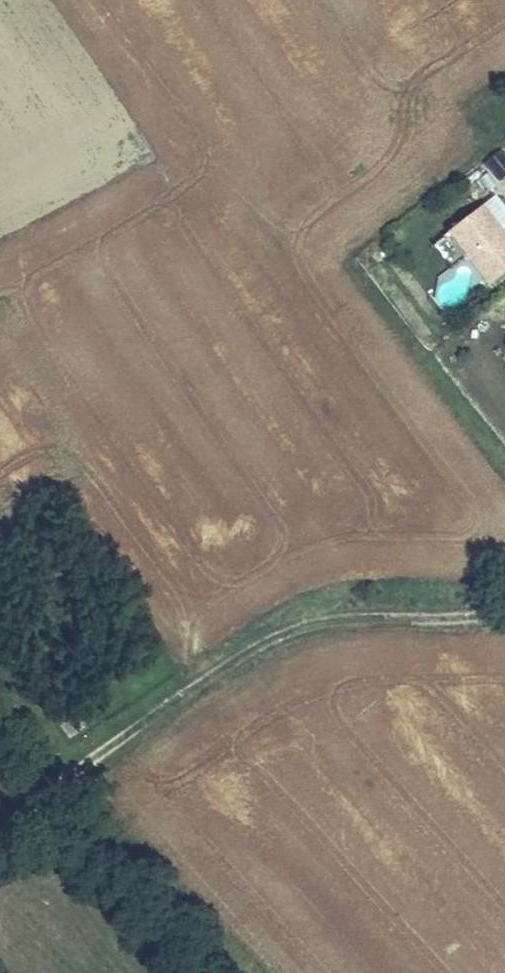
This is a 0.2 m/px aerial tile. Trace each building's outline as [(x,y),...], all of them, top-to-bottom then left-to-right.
[(490,161),(502,177),(504,175),(504,150),(490,161)] [(486,196),(452,224),(494,275),(504,266),(504,218),(486,196)]
